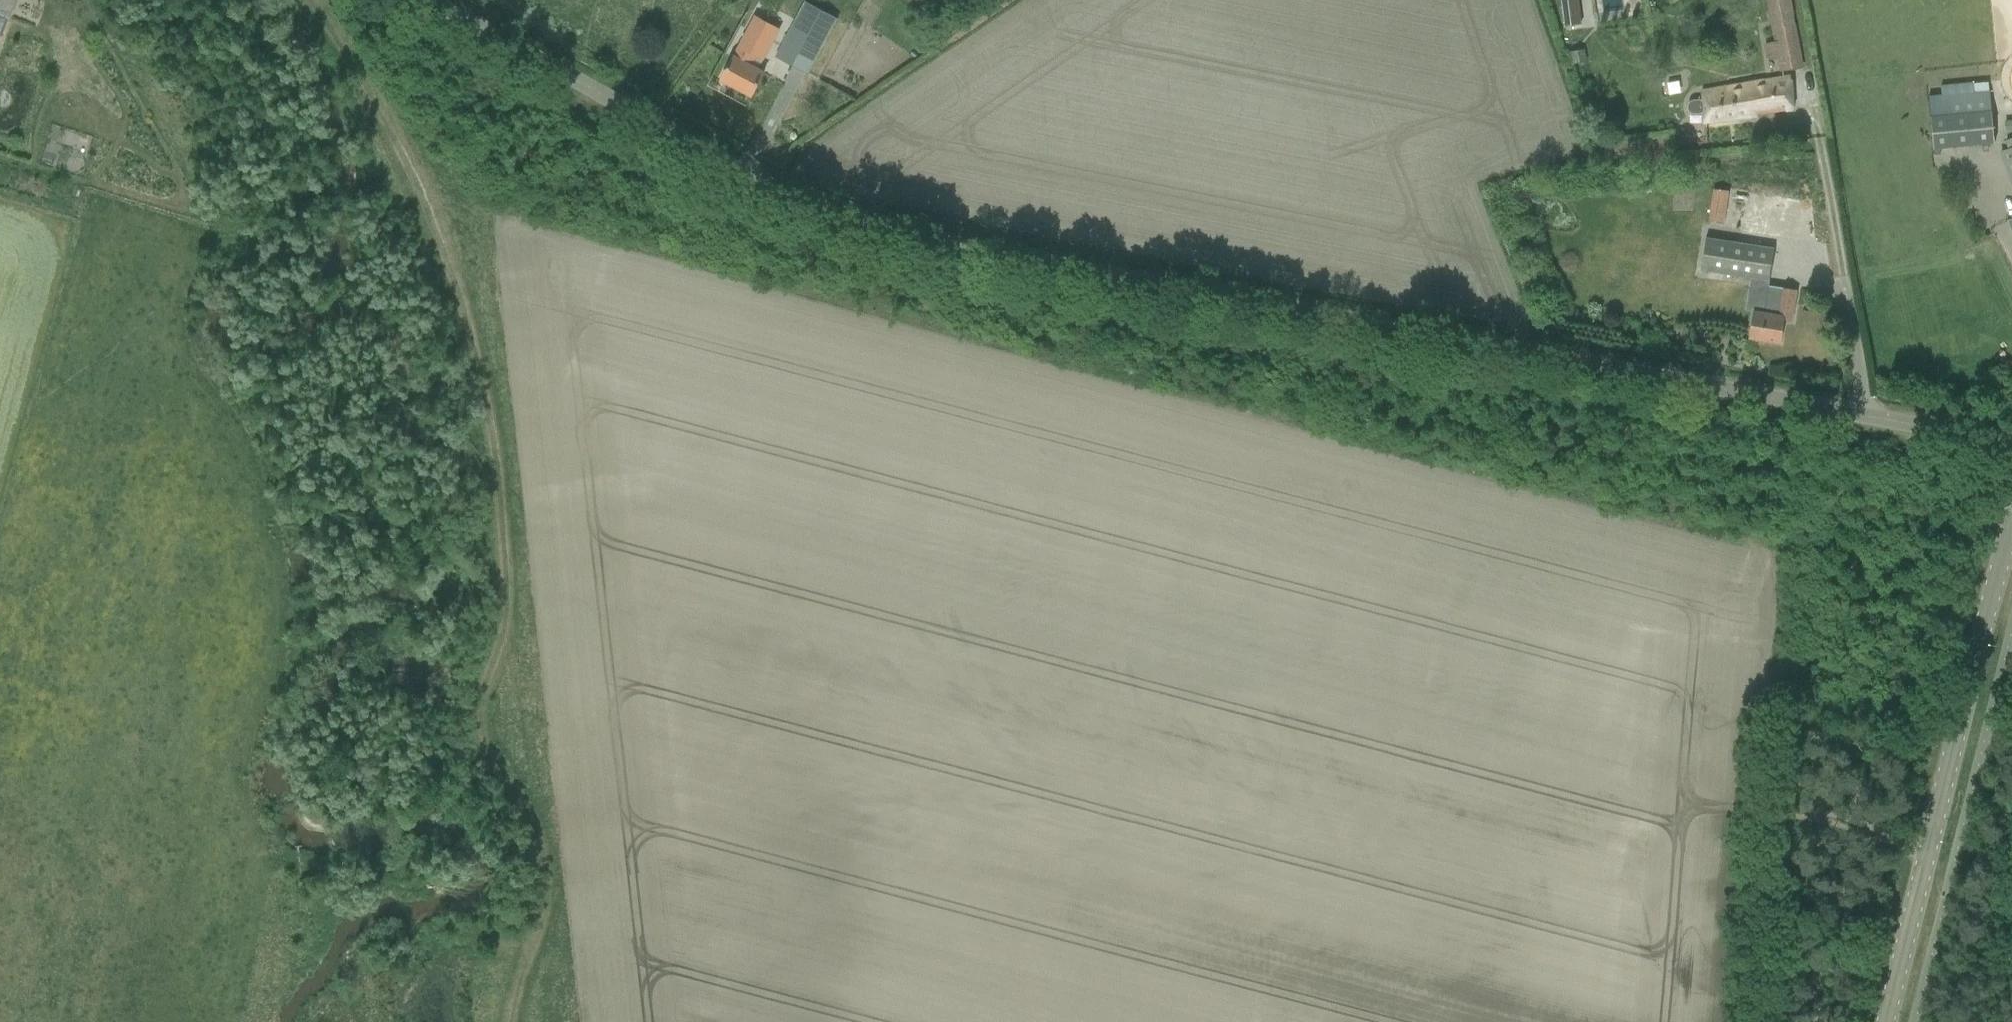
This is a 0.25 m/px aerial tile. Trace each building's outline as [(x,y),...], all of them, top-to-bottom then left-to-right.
[(0,36),(14,0),(0,0),(0,36)] [(1565,26),(1573,25),(1581,24),(1578,0),(1562,0),(1565,26)] [(1776,41),(1779,58),(1782,71),(1801,67),(1788,0),(1768,0),(1776,41)] [(805,1),(776,56),(807,73),(837,18),(805,1)] [(731,62),(721,79),(751,95),(761,78),(763,73),(764,72),(763,72),(757,69),(752,66),(757,58),(762,60),(779,28),(756,15),(743,39),(734,56),(731,62)] [(1581,50),(1569,53),(1572,64),(1584,61),(1585,61),(1583,50),(1581,50)] [(1687,106),(1687,107),(1687,108),(1687,109),(1688,109),(1688,110),(1689,111),(1690,112),(1691,112),(1691,113),(1692,113),(1693,113),(1702,113),(1703,122),(1704,122),(1792,109),(1791,89),(1790,75),(1702,91),(1700,91),(1700,100),(1693,100),(1692,100),(1691,101),(1690,101),(1689,102),(1689,103),(1688,103),(1688,104),(1688,105),(1687,105),(1687,106)] [(1930,111),(1930,117),(1933,143),(1994,137),(1991,105),(1930,111)] [(1707,220),(1724,223),(1728,191),(1712,189),(1707,220)] [(1705,237),(1699,269),(1768,280),(1773,248),(1705,237)] [(1749,338),(1780,343),(1783,320),(1791,321),(1796,290),(1768,285),(1764,313),(1753,311),(1749,338)]
